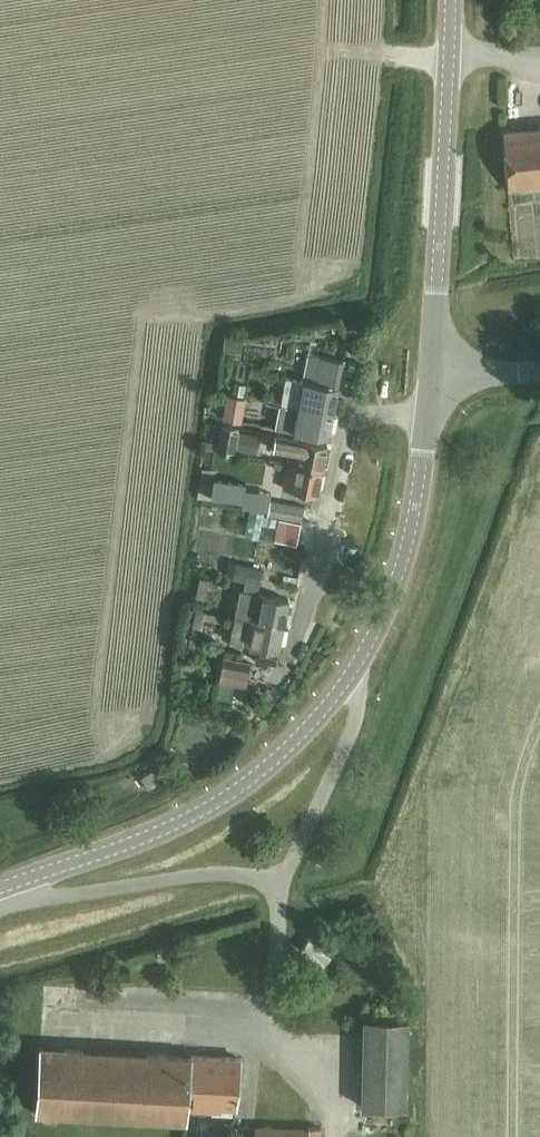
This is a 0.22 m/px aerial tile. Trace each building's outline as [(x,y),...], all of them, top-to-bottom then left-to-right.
[(507,130),(503,131),(508,190),(539,187),(539,127),(507,130)] [(225,333),(223,348),(241,350),(243,335),(225,333)] [(378,335),(367,336),(369,354),(371,354),(376,353),(380,353),(378,335)] [(285,377),(281,403),(333,412),(337,387),(340,373),(342,361),(318,356),(313,382),(285,377)] [(235,382),(232,394),(242,396),(245,383),(235,382)] [(239,421),(243,399),(225,396),(221,419),(239,423),(239,421)] [(277,429),(294,432),(328,438),(333,412),(281,403),(278,417),(277,429)] [(233,453),(234,450),(253,453),(256,435),(237,432),(238,428),(222,425),(218,450),(233,453)] [(287,463),(288,463),(322,469),(326,444),(275,434),(272,448),(289,452),(287,463)] [(317,494),(322,469),(288,463),(283,488),(300,491),(317,494)] [(210,498),(242,501),(244,483),(212,479),(210,498)] [(268,512),(267,514),(293,519),(301,521),(304,506),(297,505),(270,500),(268,512)] [(274,540),(296,544),(301,522),(293,521),(279,518),(274,540)] [(240,589),(235,615),(283,625),(288,600),(257,593),(262,569),(235,563),(232,577),(245,580),(243,590),(240,589)] [(199,577),(196,597),(205,599),(211,600),(213,593),(207,592),(208,586),(214,587),(215,581),(209,580),(209,579),(199,577)] [(204,618),(225,622),(227,616),(195,610),(188,646),(194,647),(198,627),(202,628),(204,618)] [(235,615),(229,641),(250,645),(249,649),(255,651),(253,660),(276,665),(276,663),(279,652),(284,625),(283,625),(235,615)] [(244,685),(249,663),(223,658),(218,679),(244,685)] [(141,777),(147,789),(148,791),(164,782),(156,768),(141,777)] [(406,1107),(408,1018),(363,1017),(361,1106),(406,1107)] [(235,1106),(240,1058),(41,1046),(37,1113),(186,1122),(187,1104),(235,1106)] [(320,1127),(255,1126),(254,1136),(320,1136),(320,1127)]
